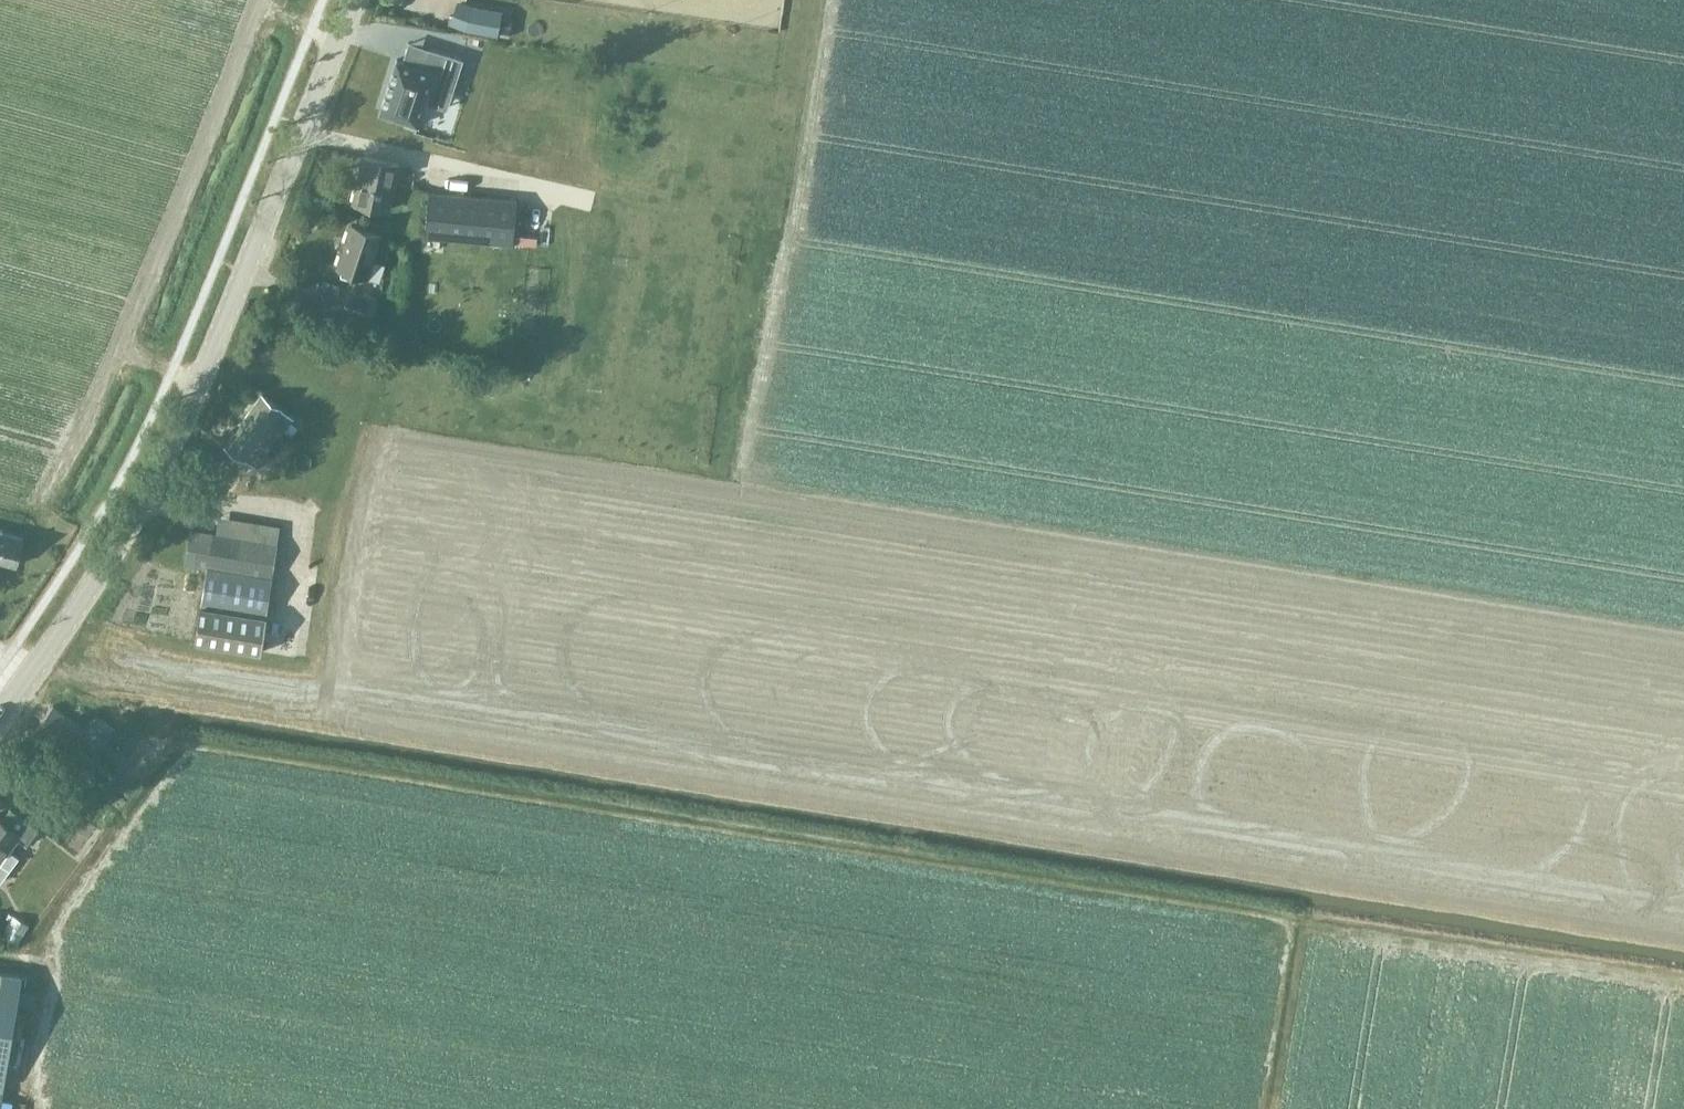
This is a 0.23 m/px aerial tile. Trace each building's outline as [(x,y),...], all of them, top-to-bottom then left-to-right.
[(459,3),(451,23),(469,30),(500,35),(504,15),(475,10),(459,3)] [(396,59),(379,112),(418,125),(418,123),(430,86),(451,92),(462,60),(428,49),(422,67),(396,59)] [(398,166),(366,158),(355,203),(387,211),(398,166)] [(544,203),(517,200),(517,205),(431,195),(425,240),(511,250),(512,245),(540,247),(544,203)] [(335,269),(340,270),(341,274),(349,277),(352,274),(368,279),(383,234),(350,223),(335,269)] [(368,321),(376,298),(350,290),(342,313),(368,321)] [(292,418),(260,395),(225,444),(257,467),(292,418)] [(187,563),(273,578),(279,544),(277,544),(280,526),(217,517),(215,533),(193,529),(187,563)] [(27,539),(0,531),(0,561),(18,566),(27,539)] [(266,618),(273,578),(207,568),(201,607),(194,644),(260,655),(266,618)] [(52,705),(32,732),(102,783),(122,757),(105,744),(115,729),(91,711),(80,726),(52,705)] [(39,830),(11,809),(2,821),(0,820),(0,883),(19,858),(8,850),(17,839),(27,846),(39,830)] [(4,1082),(18,1001),(35,1004),(37,991),(20,988),(22,976),(0,973),(0,1089),(3,1089),(4,1082)] [(27,1096),(8,1095),(8,1108),(27,1108),(27,1096)]
